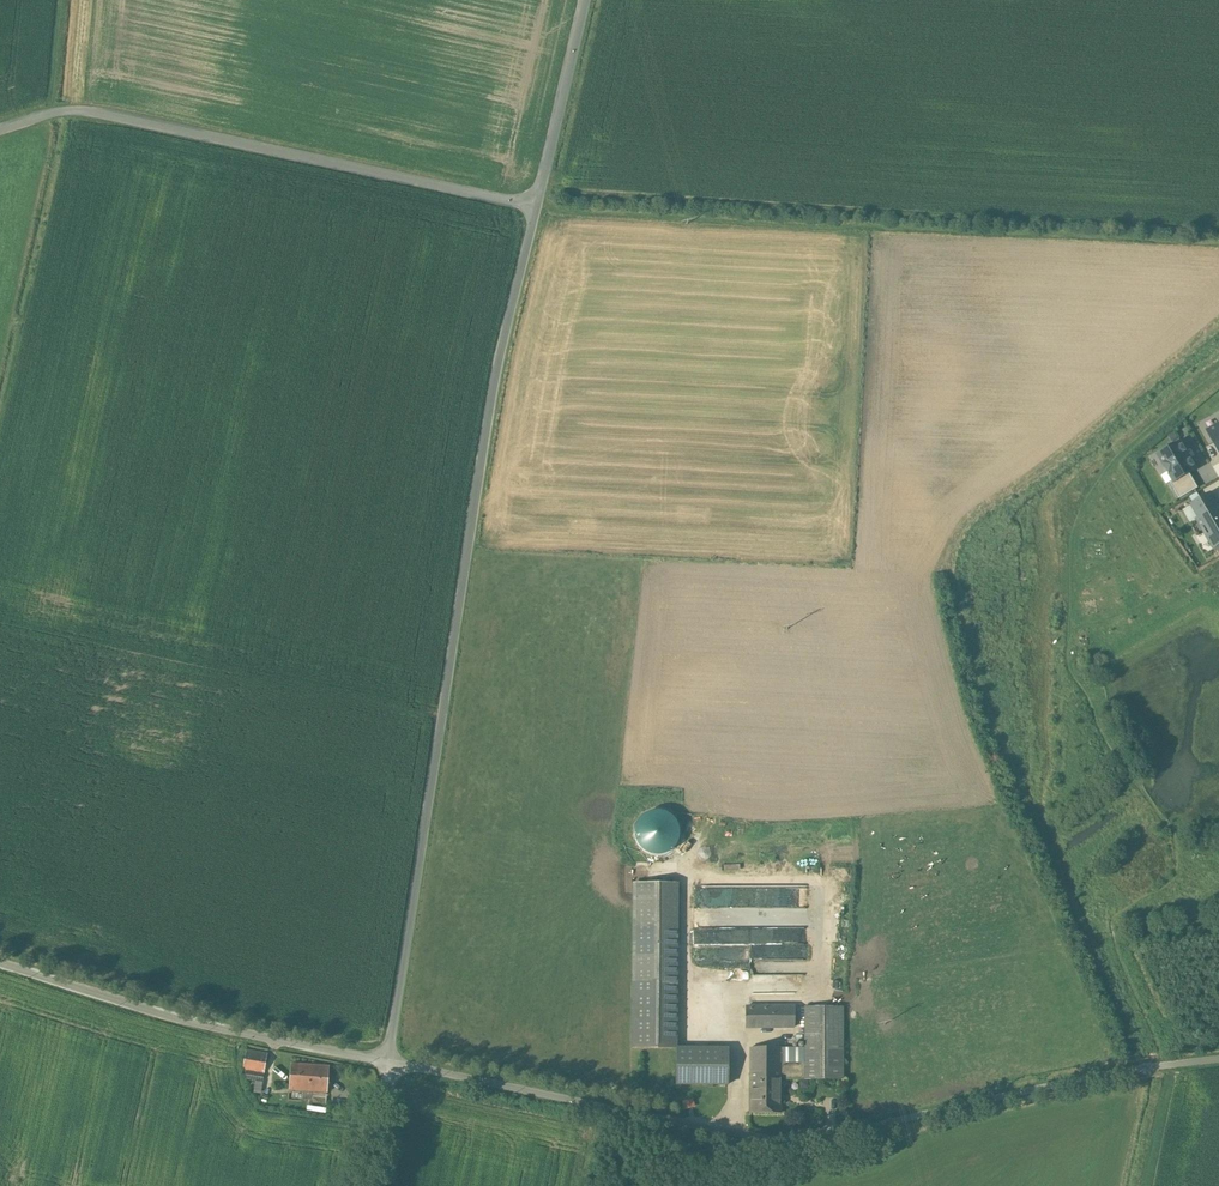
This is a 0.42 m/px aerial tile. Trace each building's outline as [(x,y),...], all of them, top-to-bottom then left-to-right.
[(1218,449),(1218,422),(1207,428),(1218,449)] [(1181,441),(1159,454),(1174,481),(1175,482),(1190,473),(1197,469),(1181,441)] [(1199,488),(1190,473),(1175,482),(1174,481),(1171,483),(1180,498),(1199,488)] [(1211,493),(1192,504),(1200,518),(1218,507),(1211,493)] [(1197,519),(1214,548),(1218,546),(1218,507),(1200,518),(1197,519)] [(633,851),(675,852),(676,812),(633,812),(633,851)] [(676,884),(634,883),(633,981),(676,981),(676,884)] [(722,897),(722,887),(698,888),(699,912),(709,911),(708,896),(717,896),(717,897),(722,897)] [(676,981),(633,981),(633,1048),(676,1048),(676,981)] [(721,981),(693,981),(693,1006),(721,1005),(721,981)] [(794,1006),(746,1007),(745,1028),(794,1027),(794,1006)] [(842,1006),(805,1006),(805,1048),(781,1048),(781,1079),(805,1079),(842,1079),(842,1006)] [(781,1047),(750,1048),(750,1113),(781,1113),(781,1100),(781,1090),(781,1079),(781,1048),(781,1047)] [(728,1049),(677,1048),(676,1084),(727,1085),(728,1049)] [(267,1054),(246,1050),(243,1069),(264,1073),(267,1054)] [(329,1066),(292,1063),(290,1089),(327,1092),(329,1066)]
